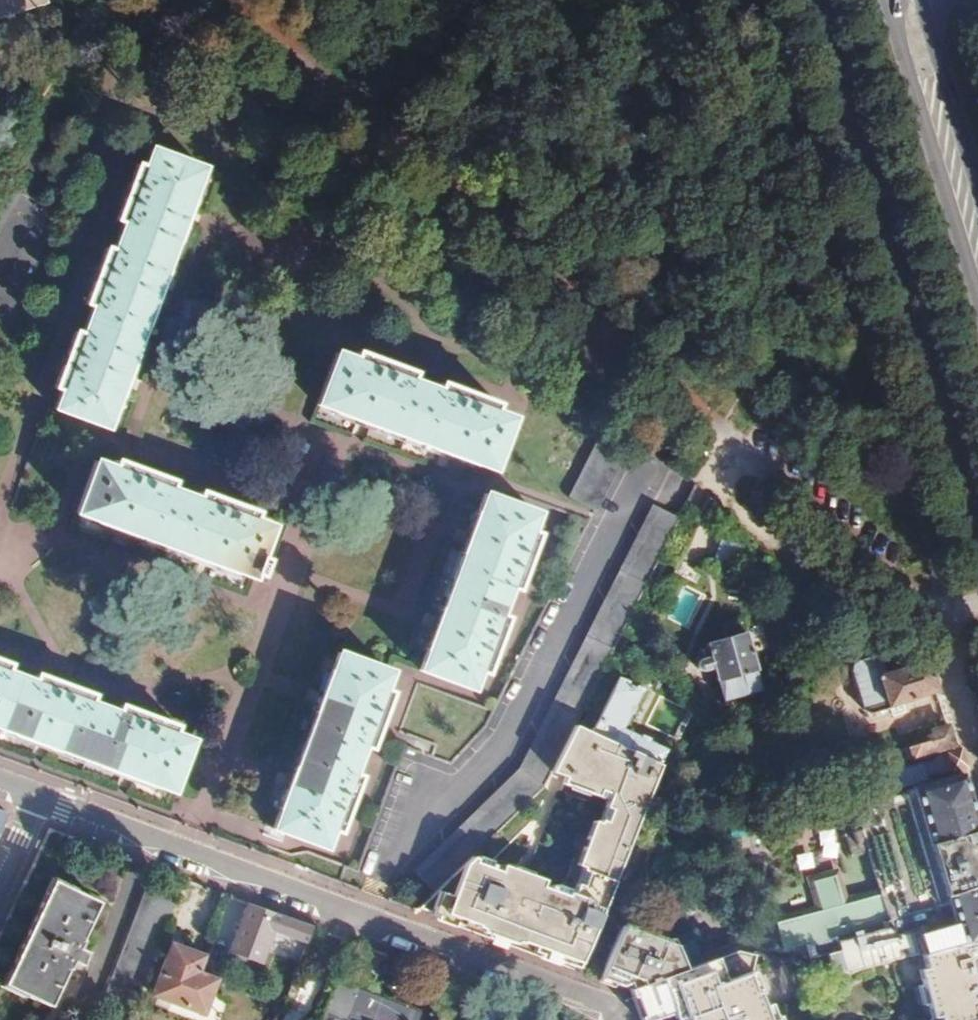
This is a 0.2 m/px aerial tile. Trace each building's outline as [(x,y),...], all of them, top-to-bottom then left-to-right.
[(115,247),(107,244),(85,301),(93,305),(84,331),(76,328),(53,386),(63,389),(57,407),(109,426),(124,383),(160,287),(187,214),(205,164),(152,145),(145,164),(137,161),(116,217),(125,220),(115,247)] [(12,187),(0,181),(0,209),(12,187)] [(345,356),(326,349),(307,400),(359,420),(437,449),(485,467),(504,414),(486,407),(488,400),(431,379),(428,385),(402,376),(404,369),(349,349),(345,356)] [(629,443),(601,430),(571,495),(599,508),(629,443)] [(116,467),(97,461),(78,513),(120,528),(202,558),(256,578),(257,574),(263,576),(268,561),(262,559),(275,525),(255,518),(258,510),(201,489),(198,497),(173,487),(175,479),(119,459),(116,467)] [(540,514),(487,495),(471,539),(439,625),(423,670),(476,690),(483,670),(491,673),(511,616),(503,613),(513,588),(520,591),(540,534),(534,531),(540,514)] [(676,521),(655,511),(520,769),(418,874),(435,890),(473,852),(542,784),(548,772),(568,733),(573,722),(676,521)] [(691,649),(694,656),(688,659),(687,661),(687,664),(688,666),(691,667),(694,666),(706,663),(716,698),(755,686),(738,629),(697,641),(699,646),(691,649)] [(392,671),(339,651),(321,702),(307,740),(291,784),(275,828),(327,848),(335,829),(342,831),(363,774),(355,772),(360,759),(365,745),(373,747),(383,722),(394,691),(386,688),(392,671)] [(845,666),(844,669),(857,712),(859,714),(861,716),(863,716),(865,716),(886,710),(886,707),(934,692),(924,658),(902,666),(880,673),(876,660),(874,657),(872,655),(869,654),(866,655),(849,661),(846,663),(845,666)] [(39,741),(125,773),(176,792),(196,739),(177,732),(179,725),(122,704),(120,711),(93,700),(95,694),(39,673),(36,680),(11,670),(13,664),(0,659),(0,727),(39,741)] [(595,720),(611,728),(605,738),(662,765),(669,747),(625,725),(644,688),(618,675),(605,699),(595,720)] [(595,720),(589,730),(597,734),(605,738),(611,728),(595,720)] [(504,863),(473,852),(435,890),(419,907),(456,920),(457,918),(478,926),(477,927),(503,937),(524,946),(525,943),(543,951),(542,953),(582,968),(654,781),(662,765),(605,738),(597,734),(589,730),(586,729),(573,722),(568,733),(548,772),(565,778),(609,796),(574,890),(544,878),(545,875),(525,867),(506,860),(504,863)] [(927,735),(921,738),(919,743),(898,751),(902,761),(950,744),(944,725),(925,731),(927,735)] [(858,807),(885,898),(845,908),(836,879),(816,886),(824,913),(770,928),(776,950),(787,947),(791,959),(846,972),(920,952),(977,937),(977,834),(960,775),(924,785),(922,781),(914,784),(915,789),(858,807)] [(98,902),(51,880),(3,984),(50,1005),(66,971),(68,972),(71,968),(79,972),(85,958),(83,957),(88,949),(79,945),(98,902)] [(105,989),(135,1000),(171,899),(141,889),(105,989)] [(277,912),(247,900),(230,947),(248,954),(245,963),(260,968),(274,929),(307,942),(314,926),(277,912)] [(681,960),(621,925),(600,979),(631,990),(683,967),(683,966),(681,960)] [(916,969),(932,1018),(926,1019),(977,1019),(977,937),(920,952),(923,966),(916,969)] [(203,952),(168,940),(149,991),(199,1012),(215,973),(197,966),(203,952)] [(224,947),(212,943),(204,964),(216,969),(224,947)] [(745,968),(749,950),(733,946),(683,967),(631,990),(641,1019),(668,1019),(681,1015),(682,1019),(764,1019),(745,968)] [(438,1015),(333,974),(328,985),(320,1003),(365,1019),(436,1019),(438,1015)] [(760,1008),(765,1019),(774,1019),(768,1005),(760,1008)]
